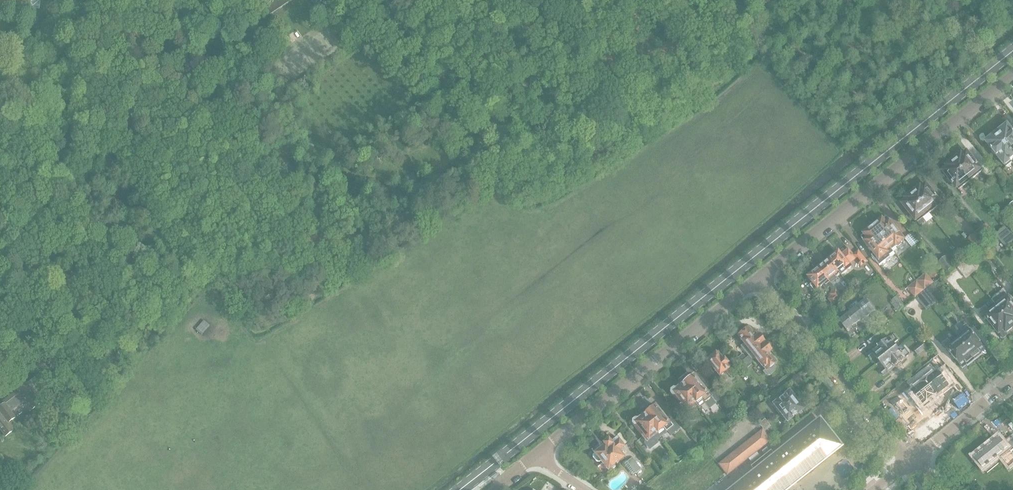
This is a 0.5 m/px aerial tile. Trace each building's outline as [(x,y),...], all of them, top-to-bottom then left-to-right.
[(264,5),(271,16),(294,0),(272,0),(264,5)] [(323,18),(328,15),(318,0),(311,0),(323,18)] [(997,133),(1012,153),(1012,131),(1010,127),(1008,129),(1006,126),(997,133)] [(988,140),(990,143),(988,145),(1007,168),(1012,163),(1012,153),(997,133),(988,140)] [(962,154),(954,160),(971,181),(983,172),(977,164),(978,164),(973,158),(972,158),(968,153),(963,156),(962,154)] [(948,168),(944,172),(949,177),(948,178),(952,184),(953,183),(959,190),(971,181),(954,160),(947,166),(948,168)] [(921,187),(914,193),(930,213),(942,204),(936,197),(937,196),(932,190),(931,191),(927,185),(923,189),(921,187)] [(908,201),(903,204),(908,209),(907,210),(912,216),(912,215),(918,223),(930,213),(914,193),(906,198),(908,201)] [(887,217),(874,227),(891,248),(895,245),(897,247),(905,240),(887,217)] [(987,224),(977,231),(985,242),(995,234),(987,224)] [(874,227),(862,237),(875,253),(872,256),(872,258),(874,261),(876,261),(880,265),(886,261),(888,262),(891,259),(890,257),(891,257),(890,255),(894,252),(891,248),(874,227)] [(1006,227),(996,234),(998,236),(997,237),(1001,242),(1012,233),(1008,228),(1007,229),(1006,227)] [(1001,242),(1006,248),(1012,242),(1012,234),(1012,233),(1001,242)] [(911,235),(905,240),(911,248),(918,243),(911,235)] [(973,235),(969,238),(977,249),(982,245),(973,235)] [(840,252),(829,260),(840,275),(841,276),(848,271),(852,268),(854,270),(861,264),(862,266),(867,261),(859,251),(854,255),(849,249),(842,255),(840,252)] [(946,257),(940,261),(948,271),(954,267),(946,257)] [(966,258),(957,266),(958,267),(957,268),(958,268),(962,273),(973,264),(969,259),(968,260),(966,258)] [(829,260),(819,269),(832,286),(833,285),(832,284),(839,279),(837,277),(840,275),(829,260)] [(973,264),(962,273),(966,279),(978,270),(973,264)] [(819,269),(808,277),(814,283),(810,285),(815,292),(823,285),(827,290),(829,289),(832,286),(819,269)] [(927,274),(918,281),(925,290),(926,289),(934,283),(927,274)] [(918,281),(908,288),(916,297),(917,296),(925,290),(918,281)] [(925,290),(917,296),(919,299),(919,300),(922,305),(933,296),(929,291),(928,292),(926,289),(925,290)] [(833,297),(829,299),(834,306),(843,298),(836,290),(831,294),(833,297)] [(992,300),(996,305),(1012,326),(1012,302),(1005,292),(1004,291),(992,300)] [(933,296),(922,305),(927,311),(938,302),(933,296)] [(897,297),(892,301),(895,304),(894,305),(899,312),(901,310),(905,307),(897,297)] [(853,311),(840,322),(848,331),(862,319),(863,321),(876,311),(867,300),(860,306),(857,302),(850,307),(853,311)] [(981,310),(1004,338),(1008,335),(1007,333),(1012,328),(1012,326),(996,305),(989,311),(986,306),(981,310)] [(965,333),(958,338),(976,360),(983,355),(981,353),(986,349),(967,325),(962,329),(965,333)] [(748,328),(738,336),(744,343),(740,347),(748,356),(752,353),(765,343),(758,335),(756,337),(748,328)] [(877,331),(865,340),(870,346),(882,336),(877,331)] [(871,352),(867,355),(871,361),(875,357),(880,363),(898,348),(895,344),(899,340),(894,334),(872,353),(871,352)] [(948,340),(943,344),(962,368),(967,364),(968,366),(976,360),(958,338),(951,344),(948,340)] [(923,342),(913,349),(918,355),(927,348),(923,342)] [(752,353),(748,356),(752,361),(756,358),(766,370),(764,372),(766,375),(770,375),(774,372),(775,368),(773,365),(776,362),(769,353),(771,351),(765,343),(752,353)] [(898,348),(880,363),(884,368),(880,371),(884,377),(888,374),(888,373),(911,355),(903,345),(898,348)] [(712,373),(715,371),(719,376),(725,371),(730,376),(734,372),(731,367),(730,368),(717,352),(707,360),(710,364),(707,367),(712,373)] [(740,364),(746,358),(742,354),(736,360),(740,364)] [(933,359),(938,365),(941,370),(945,367),(947,366),(938,355),(933,359)] [(746,358),(740,364),(743,367),(745,370),(751,365),(752,361),(748,357),(746,358)] [(935,367),(891,402),(913,431),(958,395),(935,367)] [(688,374),(678,383),(680,386),(695,404),(699,409),(705,404),(709,409),(716,404),(714,401),(693,376),(692,377),(690,375),(688,374)] [(3,402),(0,404),(0,429),(6,437),(13,431),(12,429),(14,428),(10,422),(16,418),(12,412),(26,401),(32,409),(41,403),(36,396),(47,387),(38,376),(37,376),(38,377),(27,385),(26,384),(18,390),(18,391),(4,401),(3,402)] [(686,412),(695,404),(680,386),(676,389),(673,389),(671,391),(671,393),(672,395),(673,396),(686,412)] [(781,391),(770,400),(780,413),(796,401),(797,400),(796,398),(797,397),(793,392),(792,393),(791,391),(785,396),(781,391)] [(796,401),(780,413),(787,422),(804,408),(797,400),(796,401)] [(739,415),(743,411),(736,401),(731,405),(739,415)] [(657,434),(663,429),(666,433),(668,431),(671,435),(676,432),(655,406),(654,407),(652,405),(650,405),(640,413),(657,434)] [(654,436),(657,434),(640,413),(642,416),(638,420),(635,419),(633,421),(633,424),(647,442),(648,441),(652,446),(658,442),(654,436)] [(819,438),(812,429),(776,457),(771,451),(751,467),(756,473),(735,489),(781,489),(837,446),(826,432),(819,438)] [(765,445),(771,440),(762,429),(756,434),(765,445)] [(628,444),(632,450),(636,447),(632,441),(630,442),(623,432),(617,435),(625,446),(628,444)] [(758,450),(765,445),(756,434),(750,439),(758,450)] [(975,457),(979,462),(986,471),(997,462),(1000,460),(998,457),(1000,455),(1006,462),(1009,466),(1012,463),(1012,440),(1006,446),(999,437),(975,457)] [(597,462),(599,462),(602,462),(609,471),(611,471),(616,467),(616,464),(624,458),(619,451),(624,447),(617,438),(611,443),(609,440),(603,444),(605,446),(593,455),(593,458),(597,462)] [(752,455),(758,450),(750,439),(743,444),(752,455)] [(746,460),(752,455),(743,444),(737,449),(746,460)] [(740,465),(746,460),(737,449),(731,454),(740,465)] [(734,470),(740,465),(731,454),(725,459),(734,470)] [(641,470),(635,462),(632,458),(624,464),(633,476),(641,470)] [(727,475),(734,470),(725,459),(718,464),(727,475)]
